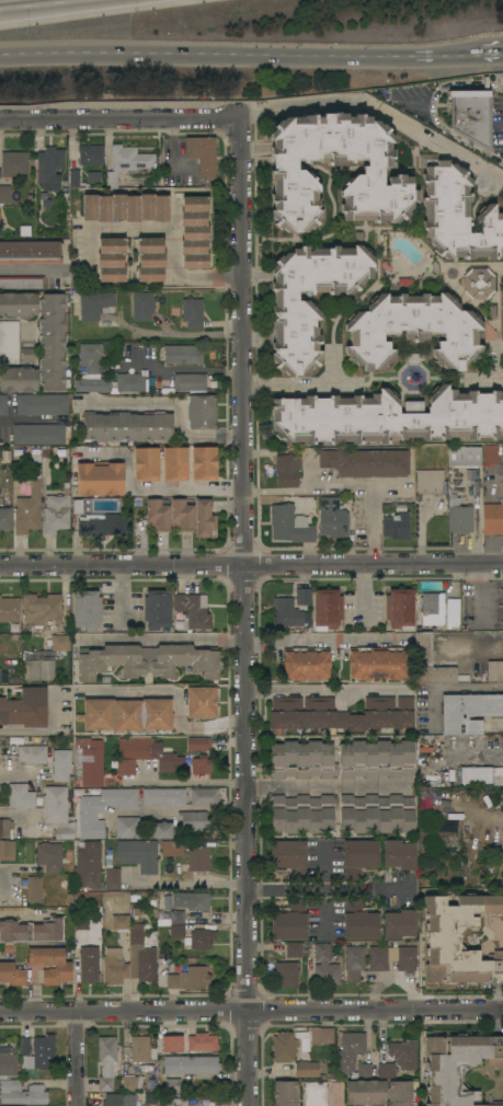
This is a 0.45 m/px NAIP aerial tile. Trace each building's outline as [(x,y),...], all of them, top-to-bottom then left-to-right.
[(450,131),(450,96),(446,96),(446,92),(482,91),(482,77),(487,77),(487,91),(489,91),(490,153),(450,131)] [(342,214),(340,214),(340,204),(342,204),(342,197),(340,197),(340,191),(345,186),(343,184),(350,177),(351,180),(356,174),(362,174),(362,166),(366,165),(366,160),(359,160),(359,162),(351,163),(350,160),(343,160),(343,163),(335,163),(335,165),(327,165),(327,163),(319,163),(319,160),(312,161),(312,163),(304,163),(304,160),(296,161),(296,170),(302,170),(307,174),(309,173),(316,180),(313,181),(318,186),(319,192),(316,192),(317,199),(318,199),(319,206),(317,206),(317,208),(316,208),(316,210),(320,210),(320,217),(316,221),(318,223),(311,230),(309,228),(305,232),(286,233),(282,229),(281,230),(274,223),(275,221),(271,217),(271,210),(273,210),(273,204),(271,204),(271,194),(273,194),(272,180),(271,180),(270,171),(273,171),(273,155),(270,155),(270,147),(272,147),(272,140),(270,140),(270,134),(274,128),(273,127),(279,119),(281,122),(285,117),(302,117),(302,115),(316,115),(316,117),(322,116),(322,114),(332,114),(331,113),(334,113),(340,112),(340,114),(346,114),(346,117),(353,116),(353,114),(363,114),(363,116),(370,116),(370,120),(376,120),(380,125),(382,123),(389,130),(388,131),(392,136),(392,142),(390,142),(390,150),(392,150),(392,159),(390,159),(390,166),(382,166),(382,185),(387,185),(387,177),(395,177),(395,174),(404,174),(404,176),(411,176),(411,191),(418,191),(418,203),(415,203),(415,200),(412,200),(412,208),(408,211),(409,214),(402,220),(401,218),(396,223),(389,223),(389,220),(382,220),(382,223),(374,223),(374,220),(342,220),(342,214)] [(198,178),(198,159),(195,159),(195,157),(184,157),(184,138),(214,137),(214,154),(215,154),(215,162),(214,162),(214,178),(198,178)] [(79,160),(78,160),(78,148),(79,148),(78,146),(84,146),(84,143),(89,142),(89,146),(102,146),(103,165),(79,165),(79,160)] [(136,147),(136,154),(153,154),(153,157),(151,157),(152,165),(151,165),(151,169),(112,170),(111,145),(121,145),(121,148),(136,147)] [(54,170),(54,174),(59,174),(59,191),(42,192),(42,182),(37,183),(37,166),(36,166),(36,152),(45,152),(45,147),(55,147),(55,149),(64,149),(64,170),(54,170)] [(27,152),(27,177),(1,177),(1,152),(27,152)] [(494,214),(502,213),(502,256),(495,256),(495,260),(487,260),(487,256),(472,257),(472,260),(464,260),(464,256),(453,256),(453,260),(446,260),(442,255),(439,256),(433,250),(434,247),(431,244),(431,238),(424,238),(424,230),(422,230),(422,221),(424,221),(424,207),(422,207),(422,197),(424,197),(423,183),(422,183),(422,174),(424,174),(424,166),(418,166),(418,154),(436,154),(436,161),(448,160),(448,164),(454,163),(458,168),(459,166),(464,172),(465,171),(467,173),(465,175),(470,180),(470,186),(468,186),(468,194),(470,194),(470,203),(468,203),(468,217),(470,217),(470,226),(468,226),(468,232),(480,233),(480,223),(475,223),(476,216),(479,212),(477,211),(482,206),(483,208),(488,204),(494,204),(494,214)] [(69,170),(79,170),(79,187),(69,187),(69,170)] [(10,203),(0,203),(0,186),(10,185),(10,203)] [(82,195),(96,195),(96,196),(111,196),(111,195),(125,195),(125,196),(139,196),(139,195),(153,195),(153,196),(168,196),(168,221),(153,221),(153,220),(140,220),(140,221),(125,221),(125,220),(112,220),(112,221),(96,221),(96,220),(82,220),(82,195)] [(182,254),(181,255),(181,240),(182,240),(182,227),(181,227),(181,211),(182,211),(182,197),(207,197),(207,211),(206,211),(206,226),(207,226),(207,239),(206,239),(206,253),(207,253),(207,268),(182,268),(182,254)] [(137,283),(137,267),(138,267),(138,253),(137,254),(137,239),(162,238),(162,253),(163,253),(163,267),(162,267),(162,281),(137,283)] [(99,268),(98,268),(98,253),(99,253),(99,239),(124,239),(124,253),(123,253),(123,267),(124,267),(124,283),(99,283),(99,268)] [(61,263),(0,263),(0,242),(60,242),(60,257),(61,263)] [(271,275),(271,268),(275,264),(274,262),(281,255),(282,257),(286,253),(293,253),(293,249),(300,249),(300,246),(310,246),(310,249),(332,247),(332,246),(339,245),(339,249),(354,249),(354,245),(361,245),(364,249),(366,247),(370,253),(369,254),(373,257),(373,268),(371,268),(371,278),(366,278),(362,283),(363,285),(356,291),(355,289),(351,295),(343,295),(343,292),(336,292),(336,295),(328,295),(328,292),(313,292),(313,295),(305,295),(305,292),(297,292),(297,301),(307,300),(311,304),(312,302),(318,308),(317,309),(320,313),(320,320),(315,320),(315,327),(317,327),(317,335),(319,335),(319,344),(317,344),(317,350),(322,352),(321,358),(317,362),(318,365),(312,371),(310,369),(306,373),(299,373),(299,375),(287,376),(283,371),(281,372),(274,366),(276,365),(272,359),(272,343),(274,343),(274,327),(271,327),(271,321),(273,321),(273,312),(271,312),(271,306),(273,306),(273,291),(271,291),(271,283),(273,283),(273,275),(271,275)] [(464,277),(462,276),(470,268),(472,269),(473,268),(484,268),(484,269),(487,268),(494,276),(493,277),(493,278),(494,289),(493,290),(494,291),(487,300),(484,298),(484,299),(473,300),(472,298),(470,300),(462,291),(464,290),(462,290),(464,278),(464,277)] [(44,289),(0,289),(0,277),(44,277),(44,289)] [(114,292),(114,307),(106,307),(106,308),(101,308),(101,314),(99,314),(99,321),(80,321),(80,292),(114,292)] [(153,302),(153,306),(153,314),(151,314),(151,319),(150,319),(150,321),(133,321),(133,292),(152,292),(153,302)] [(347,321),(346,319),(351,313),(353,315),(356,311),(367,311),(367,306),(370,302),(368,301),(375,296),(376,297),(380,293),(387,293),(387,297),(396,297),(396,296),(399,296),(399,293),(405,293),(405,296),(420,296),(420,293),(426,293),(426,296),(438,296),(438,292),(445,292),(448,296),(450,295),(456,300),(455,302),(458,306),(458,311),(469,311),(472,314),(473,312),(479,318),(478,320),(481,323),(481,330),(476,330),(476,345),(481,345),(481,353),(478,356),(479,357),(473,362),(472,361),(469,365),(462,365),(462,371),(455,370),(455,369),(444,368),(441,365),(439,367),(434,361),(436,360),(432,356),(432,349),(437,349),(437,342),(444,342),(444,336),(428,336),(428,339),(421,339),(421,342),(412,342),(412,339),(404,339),(404,330),(398,330),(398,336),(382,336),(382,342),(389,342),(389,349),(395,349),(395,356),(390,360),(392,361),(387,367),(385,366),(381,369),(371,369),(371,372),(364,371),(364,366),(356,366),(354,362),(352,364),(346,358),(347,357),(344,353),(344,346),(350,346),(350,331),(344,331),(344,324),(347,321)] [(4,315),(0,315),(0,293),(36,293),(36,315),(30,315),(30,318),(4,318),(4,315)] [(64,390),(42,390),(42,383),(39,383),(39,372),(39,369),(39,358),(43,358),(42,346),(39,346),(39,336),(39,331),(39,321),(42,321),(42,315),(39,315),(39,312),(41,312),(41,311),(39,311),(39,301),(42,301),(42,295),(64,293),(64,390)] [(186,330),(186,322),(182,322),(182,320),(181,320),(181,316),(182,316),(181,299),(202,299),(202,330),(186,330)] [(16,364),(0,364),(0,321),(16,321),(16,364)] [(79,344),(101,344),(101,354),(100,354),(100,366),(102,366),(102,371),(100,371),(100,372),(99,372),(99,373),(85,373),(85,367),(79,367),(79,344)] [(169,364),(169,366),(164,366),(164,364),(163,364),(164,346),(198,346),(198,354),(202,354),(202,365),(198,365),(198,364),(169,364)] [(22,361),(21,348),(34,348),(34,361),(22,361)] [(37,391),(0,391),(0,369),(5,369),(5,367),(15,367),(15,368),(20,368),(20,367),(31,367),(31,369),(37,369),(37,391)] [(116,373),(126,373),(126,372),(129,372),(129,373),(138,373),(138,377),(145,377),(145,392),(116,392),(116,373)] [(205,373),(206,391),(174,391),(173,375),(205,373)] [(75,392),(75,379),(79,379),(79,376),(84,376),(84,375),(100,375),(100,379),(103,379),(103,380),(111,380),(111,391),(75,392)] [(499,393),(502,393),(502,437),(499,437),(499,439),(490,439),(490,437),(476,437),(476,439),(466,439),(466,437),(448,437),(448,439),(438,440),(438,436),(428,437),(426,437),(427,439),(421,440),(421,437),(405,437),(405,439),(399,440),(399,437),(396,437),(396,441),(388,441),(388,443),(378,443),(378,441),(361,441),(361,443),(352,443),(352,441),(338,441),(338,443),(328,445),(328,440),(313,441),(313,445),(305,445),(305,441),(284,442),(279,438),(278,439),(273,434),(275,433),(272,429),(272,415),(271,415),(271,406),(272,406),(272,399),(304,399),(304,395),(313,395),(313,399),(328,399),(328,395),(336,395),(336,399),(351,398),(351,395),(359,395),(359,398),(370,398),(370,394),(379,394),(379,389),(386,388),(389,392),(390,390),(396,395),(395,398),(398,401),(398,414),(403,413),(403,401),(422,401),(422,413),(426,413),(426,407),(428,407),(428,396),(432,393),(430,391),(435,387),(436,388),(441,384),(447,384),(447,390),(456,390),(456,393),(466,393),(466,391),(475,391),(475,393),(489,393),(489,391),(499,391),(499,393)] [(16,415),(15,395),(67,394),(67,414),(16,415)] [(187,396),(188,396),(188,395),(215,395),(215,405),(216,405),(216,418),(215,418),(215,428),(214,428),(214,429),(188,429),(188,428),(187,428),(187,396)] [(82,414),(83,414),(83,413),(101,413),(118,413),(153,413),(153,412),(171,412),(171,441),(164,441),(164,440),(160,440),(160,441),(153,441),(147,441),(142,441),(136,441),(128,441),(128,439),(125,439),(125,441),(118,441),(118,442),(112,441),(112,440),(107,440),(107,441),(101,441),(94,441),(94,440),(90,440),(90,441),(83,441),(83,440),(82,440),(82,414)] [(65,441),(69,441),(69,446),(65,446),(65,445),(13,445),(13,425),(65,425),(65,441)] [(482,445),(498,445),(498,463),(482,463),(482,445)] [(448,446),(480,447),(480,466),(448,466),(448,446)] [(193,480),(192,448),(216,447),(217,480),(193,480)] [(134,448),(158,448),(159,481),(135,481),(134,448)] [(162,448),(187,448),(188,481),(163,482),(162,448)] [(339,475),(336,475),(336,469),(333,469),(333,468),(318,468),(318,451),(408,451),(408,474),(405,474),(405,476),(339,476),(339,475)] [(275,456),(278,456),(294,454),(294,456),(300,456),(301,471),(297,471),(298,486),(276,487),(275,456)] [(76,496),(76,463),(92,463),(92,465),(106,465),(106,463),(123,463),(123,495),(76,496)] [(443,470),(443,481),(442,481),(442,494),(415,494),(415,471),(443,470)] [(26,529),(26,535),(14,535),(14,508),(15,508),(15,498),(30,497),(30,479),(39,479),(41,529),(26,529)] [(43,508),(46,508),(46,503),(45,503),(45,499),(46,499),(46,495),(62,495),(62,488),(68,487),(68,495),(69,495),(69,508),(69,529),(55,529),(56,534),(44,535),(43,508)] [(448,507),(448,495),(456,495),(456,497),(459,497),(459,507),(465,507),(465,505),(471,505),(471,507),(472,507),(472,532),(448,533),(447,507),(448,507)] [(339,497),(339,504),(340,504),(340,507),(339,507),(339,510),(344,510),(347,514),(347,534),(346,535),(346,538),(328,538),(328,535),(319,535),(319,517),(319,497),(339,497)] [(500,498),(502,498),(502,534),(482,534),(482,504),(500,504),(500,498)] [(72,512),(72,499),(81,499),(81,512),(72,512)] [(169,532),(155,532),(155,531),(155,530),(155,529),(146,529),(146,499),(160,499),(160,505),(169,505),(169,532)] [(184,505),(193,505),(193,532),(179,532),(179,530),(179,529),(171,529),(171,499),(184,499),(184,505)] [(209,499),(209,504),(210,504),(210,509),(209,509),(209,516),(216,516),(216,529),(210,529),(210,537),(210,538),(195,538),(195,499),(209,499)] [(290,540),(282,541),(282,539),(272,539),(271,537),(270,537),(270,532),(271,532),(271,519),(271,509),(271,505),(283,505),(283,504),(293,504),(293,517),(294,517),(294,516),(302,516),(302,517),(307,517),(307,526),(315,526),(315,542),(290,542),(290,540)] [(11,530),(0,530),(0,508),(11,508),(11,530)] [(409,540),(397,540),(397,539),(391,539),(391,537),(382,537),(382,518),(392,518),(392,516),(398,516),(398,512),(409,512),(409,540)] [(77,535),(77,520),(79,520),(79,517),(84,517),(84,515),(104,515),(126,515),(126,535),(114,535),(104,535),(77,535)] [(296,606),(295,589),(307,589),(307,583),(310,583),(310,606),(296,606)] [(338,589),(338,596),(342,596),(342,620),(338,620),(338,626),(336,626),(336,630),(325,630),(325,632),(315,632),(315,626),(313,626),(313,590),(338,589)] [(413,626),(411,626),(411,631),(401,631),(401,629),(390,629),(390,626),(388,626),(388,620),(385,620),(385,596),(388,596),(388,589),(413,589),(413,626)] [(171,627),(159,627),(159,631),(148,631),(148,627),(146,627),(146,621),(142,621),(142,597),(146,597),(146,591),(170,590),(171,627)] [(73,591),(98,591),(98,597),(101,597),(101,621),(98,621),(98,627),(96,627),(96,631),(85,631),(85,627),(73,627),(73,591)] [(443,603),(444,603),(444,617),(443,617),(443,625),(422,625),(422,603),(419,603),(420,597),(422,597),(422,594),(443,594),(443,603)] [(60,621),(60,623),(55,623),(55,621),(54,621),(54,619),(45,619),(45,626),(42,626),(42,629),(34,629),(34,626),(28,626),(28,613),(22,614),(22,595),(36,595),(36,598),(46,598),(46,595),(60,595),(60,598),(61,598),(61,610),(62,610),(62,614),(60,614),(61,621),(60,621)] [(206,620),(208,620),(208,629),(186,629),(186,611),(172,611),(173,595),(184,595),(206,595),(206,620)] [(458,626),(446,626),(446,599),(454,599),(454,595),(456,595),(456,599),(459,599),(458,626)] [(19,622),(0,622),(0,598),(19,598),(19,622)] [(272,617),(275,617),(275,610),(273,610),(273,598),(293,598),(293,611),(302,611),(302,626),(272,626),(272,617)] [(456,683),(415,683),(415,632),(432,632),(432,668),(456,668),(456,683)] [(23,652),(43,652),(43,635),(69,635),(69,650),(54,650),(55,680),(24,680),(23,652)] [(138,648),(157,648),(157,645),(192,645),(192,649),(203,649),(203,648),(216,648),(216,652),(218,652),(218,680),(202,680),(202,672),(190,672),(190,666),(174,666),(174,679),(159,679),(159,676),(150,676),(150,672),(145,672),(145,676),(137,676),(137,679),(122,679),(122,666),(105,666),(105,671),(104,671),(104,673),(99,673),(99,672),(94,672),(94,678),(93,678),(93,682),(77,682),(77,654),(78,654),(78,648),(92,648),(92,650),(103,650),(103,645),(138,645),(138,648)] [(329,657),(329,668),(329,678),(322,678),(322,680),(319,680),(313,680),(313,678),(308,678),(308,680),(289,681),(289,678),(284,678),(284,669),(283,669),(283,657),(284,657),(284,649),(329,648),(329,657)] [(409,680),(399,680),(388,680),(388,679),(369,679),(369,680),(358,680),(358,678),(348,678),(348,668),(348,657),(348,648),(409,648),(409,680)] [(487,661),(502,661),(502,683),(496,683),(496,681),(487,681),(487,661)] [(4,725),(0,725),(0,698),(4,698),(4,701),(21,701),(21,687),(46,687),(46,727),(23,727),(23,724),(4,724),(4,725)] [(216,688),(216,689),(218,689),(218,699),(216,699),(216,706),(218,706),(218,716),(216,716),(216,718),(208,718),(208,719),(201,719),(201,717),(186,717),(186,688),(216,688)] [(442,695),(502,695),(502,716),(467,716),(467,719),(482,719),(482,735),(442,735),(442,695)] [(364,728),(365,731),(347,731),(347,728),(268,728),(268,711),(272,711),(272,698),(301,698),(301,712),(304,712),(304,698),(333,698),(333,711),(336,711),(336,712),(350,712),(350,715),(364,715),(364,711),(365,711),(365,698),(395,698),(395,711),(397,711),(397,696),(413,696),(413,728),(364,728)] [(171,714),(172,714),(172,722),(171,722),(171,723),(172,723),(172,730),(169,730),(169,733),(159,733),(159,729),(153,729),(153,733),(144,733),(144,730),(142,730),(142,731),(140,731),(140,734),(130,734),(130,731),(124,731),(124,734),(115,734),(115,731),(102,733),(102,730),(95,730),(95,733),(85,733),(85,730),(83,730),(83,722),(76,722),(76,715),(83,715),(83,699),(113,699),(113,701),(141,701),(141,699),(171,699),(171,714)] [(206,738),(210,738),(210,750),(206,750),(194,751),(194,754),(186,754),(186,737),(206,737),(206,738)] [(102,787),(81,786),(81,781),(73,781),(73,738),(90,738),(90,740),(103,740),(102,787)] [(152,738),(152,742),(158,742),(158,746),(160,746),(160,753),(173,753),(173,756),(175,756),(175,757),(184,757),(184,765),(173,765),(173,772),(157,772),(157,759),(135,759),(135,775),(116,775),(116,759),(118,759),(118,738),(152,738)] [(413,763),(412,763),(412,776),(400,776),(400,779),(388,779),(388,776),(376,776),(376,779),(364,779),(364,776),(352,776),(352,780),(340,780),(340,767),(339,767),(339,744),(351,744),(351,740),(364,740),(364,744),(375,744),(375,740),(389,740),(389,744),(400,744),(400,740),(413,740),(413,763)] [(332,763),(338,763),(338,776),(336,776),(336,779),(332,779),(319,779),(319,776),(308,776),(308,779),(295,779),(295,776),(284,776),(284,780),(271,780),(271,767),(270,767),(270,759),(270,744),(283,744),(283,741),(296,741),(296,744),(307,744),(307,741),(320,741),(320,744),(332,744),(332,763)] [(24,762),(19,762),(19,761),(18,761),(18,746),(26,746),(26,745),(32,745),(32,746),(46,746),(46,764),(24,764),(24,762)] [(53,765),(52,765),(52,761),(53,761),(53,750),(71,750),(71,764),(72,764),(72,769),(71,769),(71,772),(72,772),(72,781),(68,781),(68,782),(53,782),(53,765)] [(191,774),(191,764),(190,764),(190,760),(191,760),(191,759),(197,759),(197,754),(206,754),(206,759),(209,759),(210,774),(191,774)] [(492,768),(502,768),(502,786),(492,786),(492,783),(459,784),(459,768),(492,767),(492,768)] [(9,793),(7,793),(7,788),(8,788),(8,784),(15,784),(15,782),(20,782),(20,784),(26,784),(26,792),(35,792),(35,807),(9,807),(9,793)] [(67,803),(69,803),(69,809),(67,809),(67,823),(45,823),(45,809),(42,809),(42,795),(45,795),(45,786),(67,787),(67,803)] [(421,807),(422,787),(427,787),(427,791),(432,791),(432,807),(421,807)] [(138,806),(139,806),(139,809),(138,809),(138,810),(115,810),(115,806),(103,806),(103,814),(96,814),(96,820),(104,820),(104,839),(79,839),(78,797),(80,797),(80,788),(100,788),(100,790),(138,790),(138,806)] [(185,806),(174,806),(174,807),(169,807),(170,808),(157,808),(157,805),(142,805),(142,790),(185,788),(185,806)] [(218,796),(219,796),(219,799),(218,799),(218,805),(190,805),(190,788),(218,788),(218,796)] [(413,810),(414,810),(414,833),(400,833),(400,830),(389,830),(389,833),(376,833),(376,830),(365,830),(365,833),(352,833),(352,830),(340,830),(340,807),(340,795),(352,795),(352,797),(364,797),(364,795),(376,795),(376,797),(388,797),(388,795),(400,794),(400,797),(413,797),(413,810)] [(332,796),(336,796),(336,798),(338,798),(338,808),(333,808),(333,830),(321,830),(321,833),(307,833),(307,830),(297,831),(297,833),(283,833),(283,831),(271,831),(271,817),(270,817),(270,808),(271,808),(271,795),(284,795),(284,797),(296,797),(296,795),(308,795),(308,797),(320,797),(320,795),(332,795),(332,796)] [(205,818),(209,818),(209,831),(181,832),(181,820),(176,820),(176,811),(205,811),(205,818)] [(139,817),(139,839),(116,839),(116,817),(139,817)] [(9,837),(0,837),(0,819),(10,819),(10,821),(13,821),(13,830),(9,830),(9,837)] [(153,839),(153,822),(160,822),(160,821),(164,821),(164,822),(172,822),(172,839),(153,839)] [(55,829),(73,829),(73,840),(55,840),(55,829)] [(415,869),(399,869),(399,866),(382,867),(382,840),(400,840),(400,841),(413,841),(413,843),(414,843),(415,869)] [(14,861),(0,861),(0,841),(14,841),(14,861)] [(116,841),(157,841),(156,875),(139,875),(139,864),(116,864),(116,841)] [(182,856),(161,856),(161,841),(182,841),(182,856)] [(306,867),(305,867),(305,882),(287,882),(287,868),(284,868),(284,867),(271,867),(271,841),(306,841),(306,867)] [(378,867),(365,867),(365,868),(362,868),(362,880),(344,880),(344,867),(343,867),(343,841),(378,841),(378,867)] [(61,873),(45,873),(45,865),(36,865),(36,857),(35,857),(35,853),(36,853),(36,844),(43,844),(43,842),(48,842),(48,844),(61,844),(61,873)] [(91,890),(88,887),(81,887),(80,886),(75,886),(76,843),(83,843),(83,842),(100,842),(99,890),(91,890)] [(208,872),(203,872),(203,873),(197,873),(197,872),(191,872),(191,874),(193,874),(193,878),(182,878),(182,871),(181,871),(181,864),(187,864),(187,848),(208,846),(208,872)] [(119,868),(119,890),(104,890),(104,868),(119,868)] [(42,876),(42,888),(44,888),(44,894),(42,894),(42,906),(27,906),(26,888),(26,886),(26,877),(42,876)] [(208,892),(208,895),(210,895),(210,901),(208,901),(208,912),(199,912),(199,910),(187,910),(187,908),(172,908),(172,892),(208,892)] [(498,896),(502,896),(502,982),(464,982),(464,984),(455,984),(455,982),(423,982),(423,965),(427,965),(427,957),(424,957),(424,948),(427,948),(427,932),(424,932),(424,923),(426,923),(426,915),(423,915),(423,910),(421,910),(421,905),(423,905),(423,897),(445,896),(445,907),(456,906),(456,896),(464,896),(464,894),(472,894),(472,896),(489,896),(489,894),(498,894),(498,896)] [(271,913),(285,913),(285,912),(287,912),(287,900),(305,899),(305,913),(306,913),(307,940),(271,940),(271,913)] [(343,913),(344,913),(344,899),(363,899),(363,912),(366,912),(366,913),(378,913),(378,940),(343,940),(343,913)] [(129,930),(112,930),(111,915),(112,915),(112,909),(128,909),(129,930)] [(184,910),(184,924),(170,924),(169,911),(184,910)] [(399,912),(399,910),(415,910),(415,936),(413,936),(413,938),(400,938),(400,940),(382,940),(382,912),(399,912)] [(137,981),(137,979),(129,979),(129,945),(129,924),(144,924),(144,951),(145,951),(145,948),(149,948),(149,947),(156,947),(155,981),(137,981)] [(184,937),(169,937),(169,925),(184,924),(184,937)] [(75,944),(75,930),(88,929),(89,943),(75,944)] [(190,932),(192,932),(192,930),(208,930),(208,931),(216,931),(216,941),(208,941),(208,942),(210,942),(210,947),(208,947),(208,949),(190,949),(190,932)] [(286,943),(300,942),(301,957),(286,958),(286,943)] [(313,965),(320,965),(320,960),(315,961),(313,944),(329,943),(330,961),(327,961),(327,965),(331,965),(331,964),(335,964),(335,965),(339,965),(339,984),(324,986),(324,984),(313,984),(313,965)] [(3,953),(3,945),(13,944),(14,953),(3,953)] [(79,957),(80,957),(80,947),(98,946),(98,957),(98,981),(91,981),(91,984),(87,984),(87,981),(79,981),(79,957)] [(364,946),(364,959),(365,971),(359,971),(359,981),(346,981),(346,970),(345,970),(345,963),(344,963),(344,959),(345,959),(345,946),(364,946)] [(387,946),(387,947),(397,947),(415,946),(415,959),(416,959),(416,964),(415,964),(415,970),(408,970),(408,971),(396,971),(396,966),(397,966),(397,961),(387,961),(387,966),(388,966),(388,971),(376,971),(376,970),(368,970),(368,964),(367,964),(367,959),(368,959),(368,946),(387,946)] [(65,961),(71,961),(71,981),(70,981),(70,984),(65,984),(65,982),(57,982),(57,986),(48,987),(48,986),(42,986),(42,969),(48,969),(54,968),(54,965),(28,966),(27,957),(28,957),(28,948),(65,948),(65,961)] [(103,957),(105,957),(105,948),(121,948),(121,961),(123,961),(123,964),(128,964),(128,979),(122,979),(122,984),(103,984),(103,957)] [(12,982),(0,982),(0,963),(13,963),(13,969),(20,969),(25,969),(26,986),(12,986),(12,982)] [(297,963),(297,970),(298,970),(298,975),(297,975),(297,988),(277,988),(277,977),(275,977),(275,963),(297,963)] [(165,975),(178,975),(178,972),(186,972),(186,966),(206,967),(206,975),(208,975),(208,984),(207,984),(207,989),(203,989),(165,989),(165,975)] [(310,1027),(319,1027),(319,1028),(333,1028),(333,1044),(310,1044),(310,1027)] [(272,1051),(272,1050),(271,1046),(272,1045),(272,1036),(276,1036),(276,1033),(293,1032),(293,1039),(298,1039),(298,1048),(293,1048),(293,1053),(295,1053),(295,1056),(294,1056),(294,1061),(273,1061),(272,1051)] [(355,1052),(355,1056),(354,1056),(354,1072),(338,1073),(338,1052),(341,1052),(341,1036),(340,1036),(340,1033),(344,1032),(344,1033),(365,1033),(365,1052),(355,1052)] [(186,1036),(194,1036),(194,1033),(207,1033),(207,1036),(216,1035),(216,1045),(218,1045),(218,1050),(217,1050),(217,1051),(187,1051),(186,1036)] [(489,1037),(502,1037),(502,1069),(493,1069),(493,1064),(488,1064),(488,1058),(479,1059),(479,1068),(458,1068),(459,1092),(479,1092),(479,1102),(470,1102),(470,1105),(424,1105),(424,1104),(428,1104),(428,1095),(425,1095),(425,1086),(428,1086),(428,1071),(425,1071),(425,1062),(427,1062),(427,1055),(424,1055),(424,1037),(433,1037),(433,1035),(441,1035),(441,1037),(456,1037),(456,1034),(465,1034),(465,1037),(480,1037),(480,1034),(489,1034),(489,1037)] [(54,1069),(33,1069),(33,1048),(32,1048),(32,1045),(33,1045),(33,1037),(45,1037),(45,1035),(54,1035),(54,1069)] [(161,1036),(162,1036),(162,1035),(182,1035),(182,1052),(161,1052),(161,1036)] [(28,1037),(28,1047),(31,1047),(31,1051),(30,1051),(30,1056),(21,1056),(21,1037),(28,1037)] [(98,1037),(115,1037),(115,1040),(115,1050),(117,1049),(117,1052),(116,1052),(116,1062),(112,1063),(113,1091),(98,1092),(98,1076),(102,1076),(102,1063),(98,1063),(98,1037)] [(130,1062),(130,1052),(129,1052),(129,1049),(130,1049),(130,1037),(149,1037),(149,1062),(130,1062)] [(400,1070),(400,1064),(396,1064),(396,1059),(392,1059),(392,1056),(387,1055),(387,1047),(388,1047),(388,1042),(407,1042),(407,1040),(416,1040),(415,1071),(400,1070)] [(16,1075),(0,1075),(0,1047),(15,1047),(15,1053),(16,1053),(16,1075)] [(163,1057),(187,1057),(187,1059),(192,1059),(192,1057),(217,1057),(217,1063),(220,1063),(220,1071),(217,1071),(217,1073),(195,1073),(195,1074),(163,1074),(163,1057)] [(294,1062),(298,1062),(298,1061),(301,1061),(301,1062),(318,1062),(318,1076),(295,1078),(294,1062)] [(371,1076),(357,1076),(356,1061),(359,1061),(359,1064),(371,1063),(371,1076)] [(395,1063),(395,1079),(378,1079),(378,1063),(395,1063)] [(122,1076),(142,1076),(142,1092),(122,1092),(122,1076)] [(179,1080),(179,1093),(171,1093),(171,1095),(167,1095),(167,1093),(164,1093),(165,1079),(179,1080)] [(0,1080),(20,1080),(20,1091),(27,1091),(27,1084),(43,1084),(43,1092),(47,1092),(47,1104),(0,1104),(0,1080)] [(346,1105),(345,1081),(355,1081),(363,1081),(368,1081),(368,1080),(376,1080),(376,1081),(385,1081),(385,1104),(346,1105)] [(297,1103),(297,1105),(272,1105),(272,1104),(273,1104),(273,1098),(272,1098),(272,1091),(273,1091),(273,1081),(279,1081),(279,1082),(296,1081),(296,1088),(297,1088),(297,1098),(296,1098),(296,1099),(297,1099),(297,1103)] [(410,1103),(410,1105),(387,1105),(387,1102),(388,1102),(388,1081),(411,1081),(411,1103),(410,1103)] [(325,1082),(326,1105),(304,1105),(304,1082),(325,1082)] [(144,1104),(144,1092),(158,1092),(158,1104),(144,1104)] [(135,1094),(135,1105),(102,1105),(102,1102),(104,1102),(104,1095),(135,1094)]
